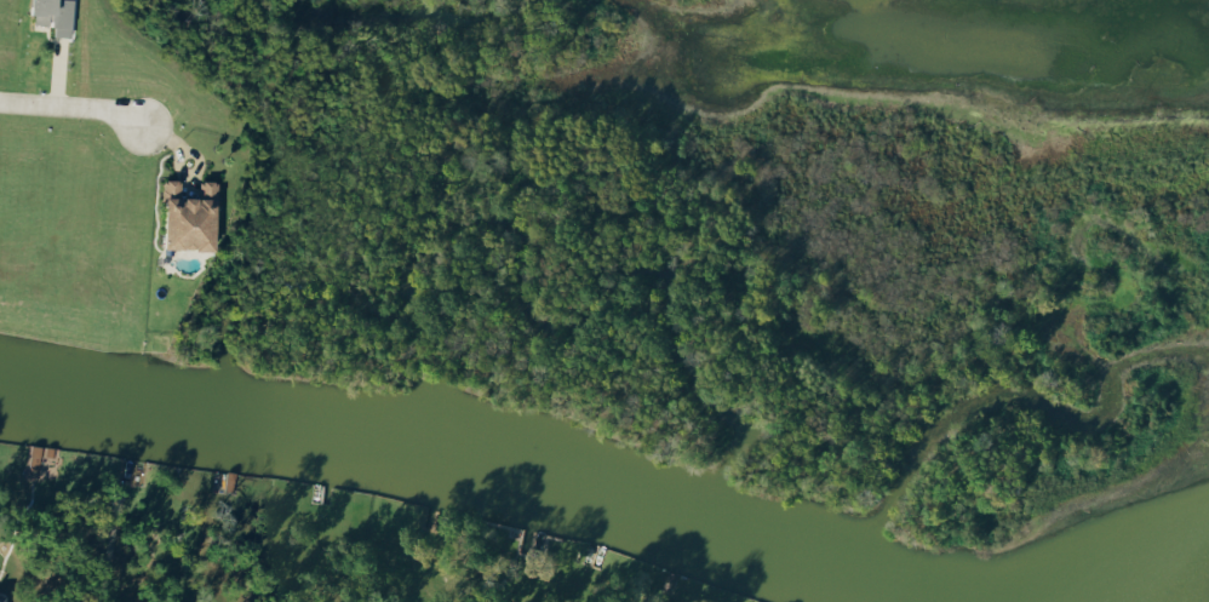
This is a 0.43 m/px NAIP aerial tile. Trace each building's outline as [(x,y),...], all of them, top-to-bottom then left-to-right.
[(24,13),(31,13),(31,24),(50,24),(49,35),(68,36),(69,0),(25,0),(24,13)] [(157,248),(211,249),(212,180),(196,180),(196,196),(178,196),(178,179),(159,179),(157,248)]
